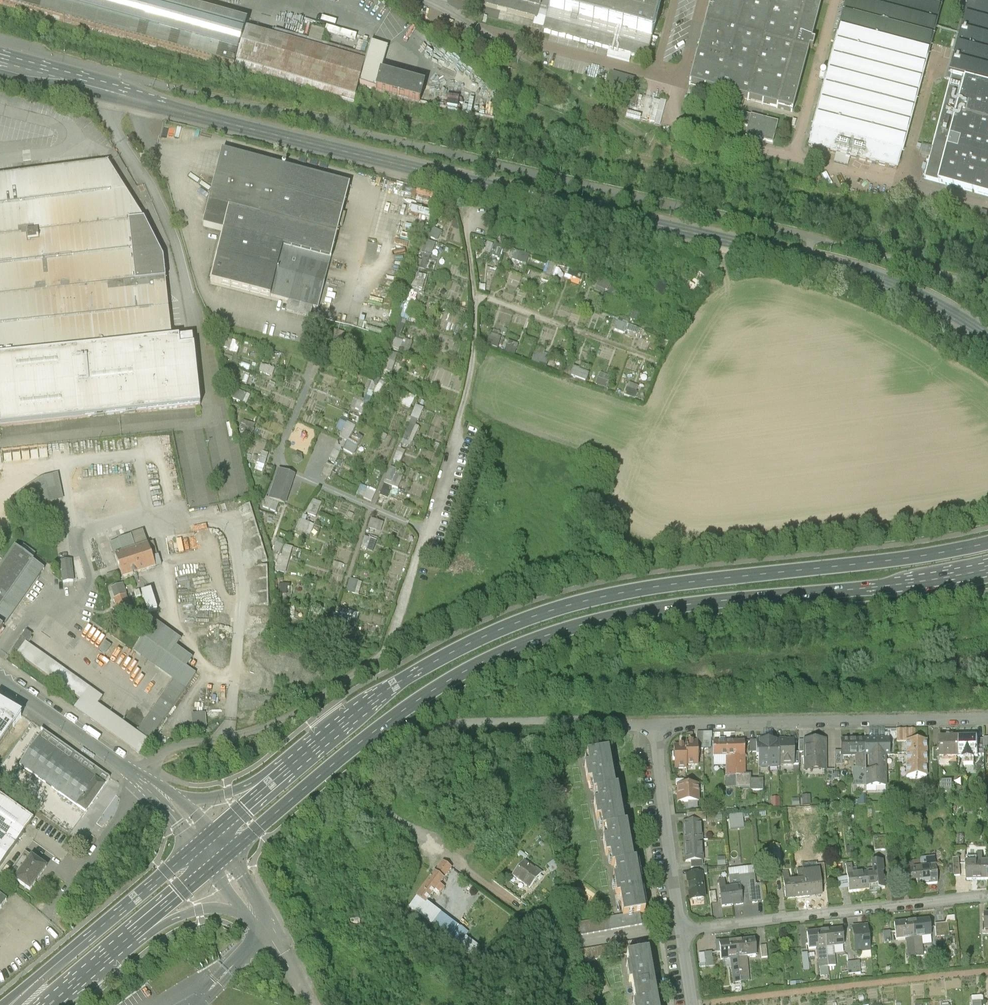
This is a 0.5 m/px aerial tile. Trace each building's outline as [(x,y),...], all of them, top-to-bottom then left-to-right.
[(234,69),(235,68),(234,68),(244,30),(246,25),(247,23),(246,22),(245,24),(161,0),(0,0),(0,4),(234,69)] [(537,19),(538,13),(548,16),(552,0),(464,0),(537,19)] [(609,50),(607,56),(629,62),(631,55),(646,59),(661,0),(552,0),(548,16),(543,32),(609,50)] [(740,97),(744,98),(793,111),(809,49),(812,49),(814,43),(811,42),(822,0),(711,0),(689,84),(740,97)] [(808,146),(896,169),(941,0),(847,0),(808,146)] [(924,178),(987,195),(987,0),(972,0),(924,178)] [(272,38),(244,30),(234,68),(235,68),(234,69),(354,103),(359,86),(366,58),(321,46),(308,42),(274,32),(272,38)] [(311,30),(308,42),(321,46),(324,34),(311,30)] [(366,58),(359,86),(375,90),(380,74),(386,50),(370,46),(366,58)] [(634,79),(613,73),(607,91),(629,97),(634,79)] [(424,85),(380,74),(375,90),(420,102),(424,85)] [(740,112),(744,98),(740,97),(735,115),(746,118),(744,125),(748,126),(746,134),(773,141),(778,122),(740,112)] [(660,101),(653,99),(652,104),(653,104),(649,121),(654,122),(660,101)] [(351,184),(224,151),(204,227),(225,232),(212,281),(318,309),(351,184)] [(173,338),(165,257),(145,220),(109,163),(0,173),(0,355),(173,338)] [(436,240),(439,231),(431,228),(427,237),(436,240)] [(415,268),(424,271),(432,243),(423,240),(415,268)] [(594,290),(602,294),(606,288),(598,283),(594,290)] [(0,355),(0,420),(1,425),(201,404),(194,336),(173,338),(0,355)] [(497,347),(499,339),(488,336),(486,344),(497,347)] [(394,338),(390,347),(407,354),(410,345),(394,338)] [(507,340),(504,351),(514,354),(517,343),(507,340)] [(390,373),(395,356),(388,354),(383,371),(390,373)] [(260,365),(258,372),(271,376),(273,368),(260,365)] [(586,380),(588,371),(572,367),(569,376),(586,380)] [(231,380),(244,384),(247,376),(234,372),(231,380)] [(361,398),(354,395),(349,411),(364,416),(375,382),(368,380),(361,398)] [(634,398),(639,386),(629,382),(624,395),(634,398)] [(246,405),(250,394),(233,389),(230,400),(246,405)] [(413,406),(393,462),(401,465),(414,429),(414,428),(421,409),(413,406)] [(334,431),(340,433),(346,420),(340,418),(334,431)] [(240,421),(239,433),(252,435),(254,423),(240,421)] [(333,463),(345,440),(347,441),(355,427),(346,423),(327,460),(333,463)] [(353,455),(357,446),(346,441),(342,451),(353,455)] [(38,448),(2,449),(2,462),(35,460),(35,455),(38,454),(38,448)] [(261,472),(267,453),(260,451),(254,470),(261,472)] [(384,485),(396,488),(401,465),(389,462),(384,485)] [(328,478),(334,467),(326,463),(320,474),(328,478)] [(104,468),(77,471),(82,509),(108,507),(104,468)] [(296,476),(279,470),(268,499),(279,503),(285,505),(296,476)] [(64,499),(58,474),(42,478),(12,498),(19,510),(46,491),(49,502),(64,499)] [(361,486),(356,495),(371,501),(375,492),(361,486)] [(279,503),(268,499),(265,509),(275,512),(279,503)] [(301,518),(295,532),(306,537),(313,524),(301,518)] [(379,533),(383,522),(370,518),(366,529),(379,533)] [(360,546),(372,550),(376,540),(364,535),(360,546)] [(119,541),(122,550),(135,546),(132,536),(119,541)] [(154,543),(148,545),(156,568),(162,566),(154,543)] [(286,572),(291,546),(281,544),(276,570),(286,572)] [(116,556),(124,579),(156,568),(148,545),(116,556)] [(0,571),(0,626),(4,629),(45,570),(15,549),(0,571)] [(74,581),(72,561),(61,562),(63,583),(74,581)] [(346,591),(353,593),(357,579),(349,577),(346,591)] [(110,587),(111,616),(125,616),(124,586),(110,587)] [(159,611),(152,592),(143,595),(149,614),(159,611)] [(339,607),(337,614),(357,619),(359,612),(339,607)] [(228,640),(227,624),(215,625),(216,641),(228,640)] [(330,638),(346,642),(349,631),(333,627),(330,638)] [(11,652),(16,655),(25,642),(28,644),(33,638),(30,637),(32,634),(26,630),(11,652)] [(173,679),(136,731),(149,740),(196,674),(142,635),(131,650),(173,679)] [(25,642),(16,655),(81,701),(75,709),(139,754),(149,740),(136,731),(98,704),(103,697),(28,644),(25,642)] [(0,703),(0,748),(22,716),(0,703)] [(207,732),(206,713),(192,714),(193,733),(207,732)] [(44,731),(32,723),(0,768),(0,784),(1,785),(16,764),(19,766),(44,731)] [(907,742),(907,740),(915,740),(915,730),(897,730),(897,742),(907,742)] [(44,731),(19,766),(86,814),(106,786),(105,786),(110,778),(44,731)] [(712,733),(703,733),(703,744),(708,744),(708,743),(712,743),(712,733)] [(978,738),(960,739),(960,758),(979,758),(979,755),(978,740),(978,738)] [(779,740),(780,766),(793,766),(793,753),(793,740),(785,740),(785,739),(779,739),(779,740)] [(939,759),(960,758),(960,739),(938,739),(939,749),(939,759)] [(768,768),(768,740),(756,741),(756,753),(756,756),(758,756),(758,768),(768,768)] [(780,766),(779,740),(768,740),(768,768),(780,768),(780,766)] [(804,740),(804,741),(804,752),(805,772),(826,771),(826,740),(804,740)] [(907,742),(907,752),(927,752),(927,740),(915,740),(907,740),(907,742)] [(727,771),(736,770),(736,741),(714,742),(714,756),(727,756),(727,771)] [(744,741),(736,741),(736,770),(736,776),(745,775),(744,741)] [(855,756),(865,756),(865,741),(842,741),(842,752),(842,756),(855,756)] [(865,756),(870,756),(886,756),(889,756),(889,741),(865,741),(865,756)] [(686,743),(686,746),(686,765),(697,765),(697,750),(697,742),(686,743)] [(686,768),(686,765),(686,746),(674,746),(675,769),(686,768)] [(593,792),(596,792),(614,788),(608,751),(586,754),(588,765),(585,766),(587,782),(591,782),(593,792)] [(907,752),(907,764),(927,764),(927,752),(907,752)] [(855,756),(856,769),(866,769),(865,756),(855,756)] [(886,772),(886,756),(870,756),(870,772),(886,772)] [(927,775),(927,764),(907,764),(907,776),(927,775)] [(866,772),(866,769),(856,769),(853,769),(853,787),(866,787),(866,772)] [(726,788),(737,787),(736,776),(736,770),(727,771),(726,771),(726,788)] [(887,787),(886,772),(870,772),(866,772),(866,787),(887,787)] [(737,787),(737,789),(751,788),(750,781),(750,775),(745,775),(736,776),(737,787)] [(763,780),(750,781),(751,788),(751,791),(763,791),(763,780)] [(687,785),(677,786),(677,803),(698,802),(698,785),(687,785)] [(602,829),(605,828),(624,825),(617,788),(614,788),(596,792),(598,802),(594,803),(596,819),(600,818),(602,829)] [(751,791),(751,788),(737,789),(737,800),(746,800),(746,791),(751,791)] [(810,806),(810,796),(802,797),(803,799),(800,799),(801,804),(803,804),(803,806),(810,806)] [(779,798),(771,798),(771,808),(779,808),(779,798)] [(754,812),(754,819),(766,818),(765,811),(754,812)] [(734,815),(735,827),(743,827),(742,814),(734,815)] [(683,822),(684,841),(702,841),(701,821),(687,822),(683,822)] [(612,866),(615,865),(633,862),(626,825),(624,825),(605,828),(607,839),(603,840),(606,856),(610,855),(612,866)] [(885,837),(874,838),(875,851),(887,850),(885,837)] [(495,851),(478,838),(472,846),(489,859),(495,851)] [(702,860),(702,841),(684,841),(684,861),(691,861),(702,860)] [(782,871),(779,846),(773,847),(775,872),(782,871)] [(966,880),(982,879),(982,862),(982,852),(976,852),(976,858),(966,858),(966,880)] [(26,853),(9,877),(32,892),(48,869),(26,853)] [(921,859),(921,861),(924,885),(937,884),(934,858),(921,859)] [(691,869),(694,869),(703,868),(702,860),(691,861),(691,869)] [(452,868),(444,861),(417,896),(425,903),(452,868)] [(909,887),(924,885),(921,861),(906,863),(909,887)] [(548,871),(551,875),(559,870),(553,862),(547,866),(549,870),(548,871)] [(635,862),(633,862),(615,865),(617,878),(614,879),(617,897),(620,897),(623,917),(640,914),(644,913),(635,862)] [(874,876),(867,876),(869,890),(869,891),(880,891),(880,890),(885,889),(882,862),(872,863),(874,876)] [(523,864),(513,877),(529,890),(539,876),(523,864)] [(850,892),(869,890),(867,876),(867,873),(853,875),(852,864),(846,864),(850,892)] [(786,900),(805,897),(802,873),(802,870),(797,871),(798,881),(788,882),(787,872),(782,872),(786,900)] [(818,871),(802,873),(805,897),(822,896),(821,886),(819,871),(818,871)] [(687,876),(690,902),(705,900),(702,875),(694,876),(687,876)] [(734,889),(730,889),(732,907),(743,906),(739,878),(733,879),(734,889)] [(722,908),(732,907),(730,889),(725,890),(724,880),(719,880),(722,908)] [(465,936),(468,931),(437,911),(428,925),(473,955),(479,945),(465,936)] [(642,926),(640,914),(623,917),(567,927),(569,939),(642,926)] [(929,919),(912,921),(916,956),(923,955),(921,937),(931,936),(929,919)] [(908,957),(916,956),(912,921),(895,923),(897,940),(906,939),(908,957)] [(948,924),(935,925),(937,938),(950,936),(948,924)] [(867,928),(853,929),(855,953),(869,952),(867,928)] [(824,932),(826,948),(833,947),(843,946),(841,930),(824,932)] [(809,950),(817,949),(826,948),(824,932),(807,934),(809,950)] [(737,941),(739,957),(747,956),(755,955),(754,939),(737,941)] [(646,952),(644,940),(573,953),(575,965),(627,956),(646,952)] [(722,959),(731,958),(739,957),(737,941),(720,943),(721,952),(722,959)] [(703,954),(702,943),(695,944),(696,955),(703,954)] [(835,966),(833,947),(826,948),(828,967),(835,966)] [(828,967),(826,948),(817,949),(820,977),(829,976),(828,967)] [(631,982),(633,993),(655,989),(648,952),(646,952),(627,956),(629,966),(626,967),(629,983),(631,982)] [(713,966),(712,953),(705,954),(706,967),(713,966)] [(750,980),(747,956),(739,957),(741,981),(750,980)] [(741,981),(739,957),(731,958),(733,982),(741,981)] [(847,964),(849,974),(866,972),(865,961),(847,964)] [(930,965),(922,962),(920,968),(928,971),(930,965)] [(655,989),(633,993),(635,1004),(633,1004),(657,1004),(655,989)] [(970,995),(971,1004),(981,1004),(981,994),(970,995)]
